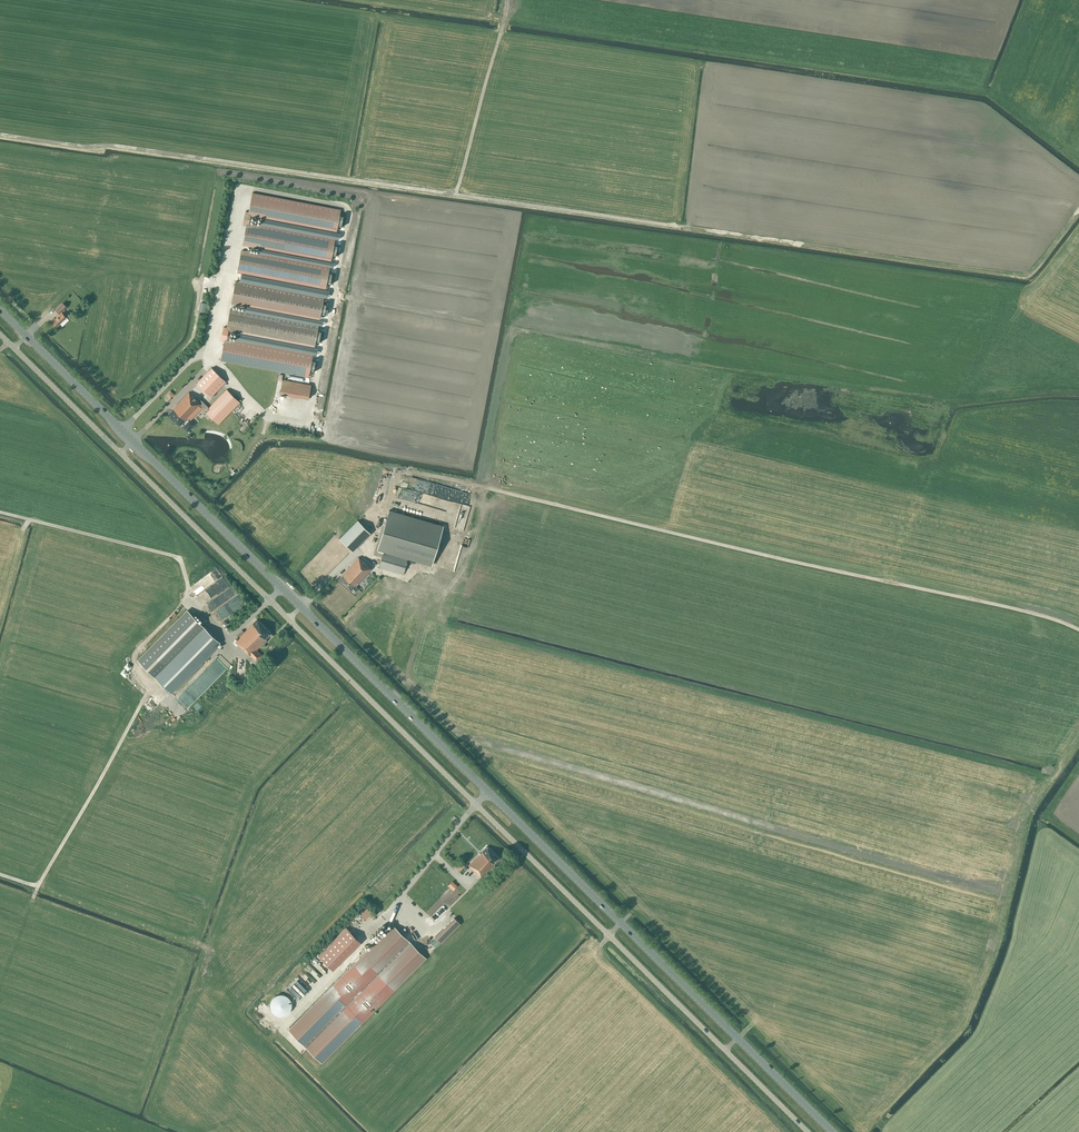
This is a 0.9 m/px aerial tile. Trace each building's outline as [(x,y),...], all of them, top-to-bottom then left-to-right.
[(246,212),(243,226),(246,226),(243,245),(331,262),(332,253),(335,254),(336,249),(333,248),(335,240),(250,223),(252,216),(336,233),(338,226),(340,226),(342,217),(339,217),(341,210),(253,193),(249,210),(246,210),(246,212)] [(329,267),(241,250),(237,272),(325,289),(326,283),(329,283),(331,274),(328,273),(329,267)] [(324,298),(236,281),(231,303),(319,320),(321,313),(323,314),(325,305),(322,304),(324,298)] [(66,307),(62,304),(56,310),(59,314),(66,307)] [(224,327),(221,340),(224,341),(220,360),(308,377),(310,368),(313,369),(314,363),(311,363),(313,355),(228,338),(230,331),(314,347),(315,340),(318,341),(320,332),(317,332),(318,325),(231,308),(227,325),(224,324),(224,327)] [(66,317),(62,313),(52,323),(57,327),(60,323),(60,324),(64,320),(63,320),(66,317)] [(226,381),(212,368),(197,383),(211,397),(226,381)] [(311,385),(282,379),(280,393),(308,398),(311,385)] [(240,402),(227,389),(209,408),(199,398),(197,400),(189,392),(175,406),(176,407),(173,411),(172,410),(168,414),(180,425),(182,424),(183,426),(190,433),(190,432),(188,430),(193,424),(189,420),(187,419),(199,406),(218,424),(240,402)] [(371,533),(358,520),(339,538),(352,551),(371,533)] [(384,551),(408,558),(431,565),(436,547),(383,532),(377,549),(384,551)] [(403,575),(408,558),(384,551),(379,568),(403,575)] [(371,569),(358,557),(342,575),(339,579),(351,590),(352,590),(355,593),(358,589),(356,586),(371,569)] [(217,572),(188,586),(192,594),(198,592),(194,597),(208,606),(206,609),(208,612),(209,612),(214,623),(225,618),(231,608),(227,600),(224,602),(228,596),(225,590),(227,587),(223,578),(222,579),(219,573),(217,572)] [(220,643),(187,610),(138,660),(171,692),(220,643)] [(239,637),(235,642),(246,653),(247,652),(250,655),(256,661),(261,655),(256,650),(263,643),(267,640),(265,639),(271,633),(257,619),(244,632),(242,630),(237,635),(239,637)] [(221,656),(227,649),(223,645),(216,651),(221,656)] [(180,686),(186,693),(211,669),(204,662),(180,686)] [(498,858),(486,847),(469,865),(478,874),(478,873),(482,877),(495,864),(494,863),(498,858)] [(465,866),(461,862),(455,867),(459,871),(465,866)] [(427,915),(420,908),(417,911),(420,913),(418,916),(410,908),(408,910),(421,921),(427,915)] [(363,920),(366,922),(372,916),(370,913),(363,920)] [(461,924),(454,917),(435,937),(441,943),(461,924)] [(427,958),(393,924),(288,1030),(322,1063),(427,958)] [(346,928),(318,955),(330,967),(358,940),(346,928)]
